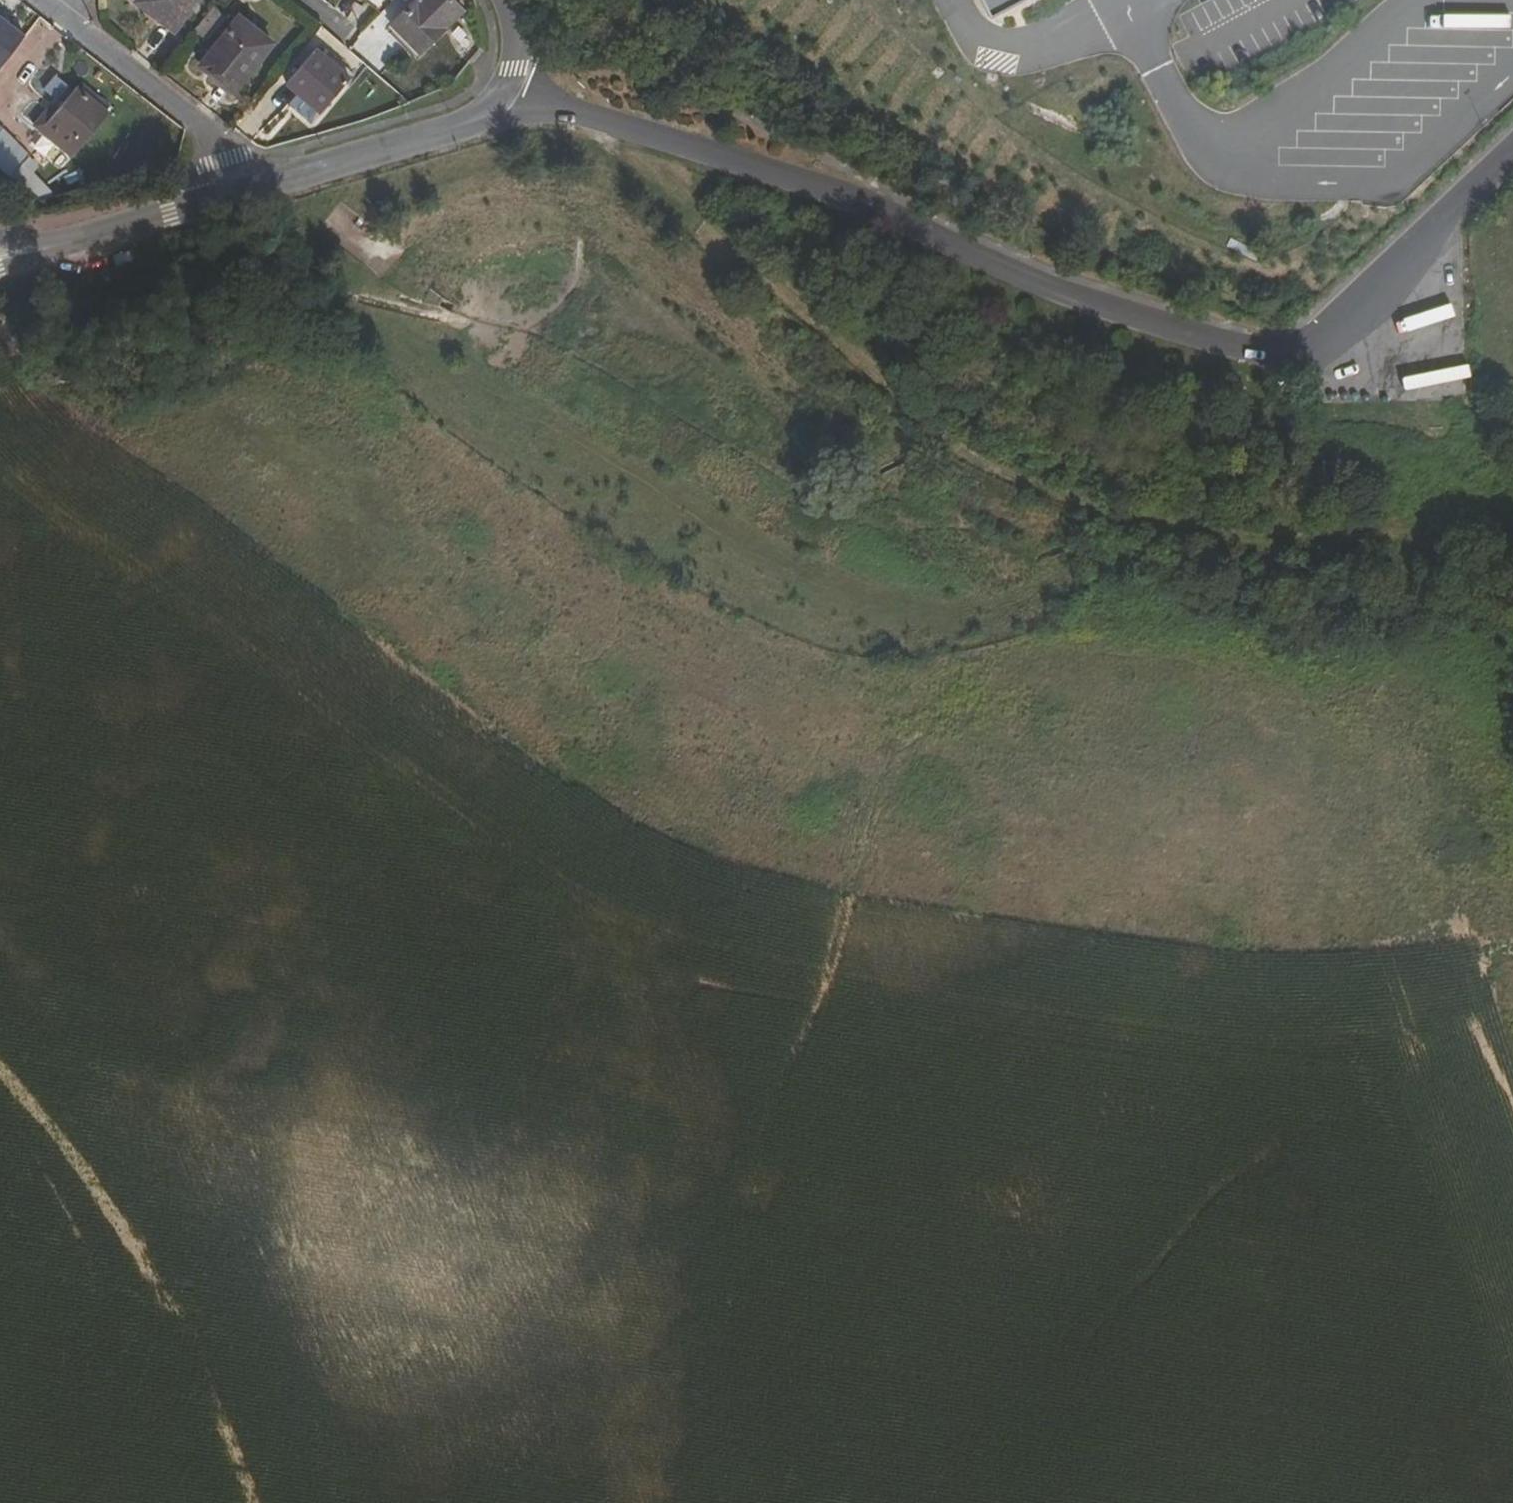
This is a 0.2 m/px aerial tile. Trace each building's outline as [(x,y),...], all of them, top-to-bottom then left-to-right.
[(175,31),(199,0),(137,0),(136,2),(175,31)] [(384,14),(397,0),(365,0),(384,14)] [(453,0),(416,0),(392,25),(420,53),(463,10),(453,0)] [(985,20),(1021,0),(975,0),(985,20)] [(215,7),(195,32),(207,41),(227,16),(215,7)] [(234,93),(274,43),(240,15),(199,66),(234,93)] [(0,19),(0,69),(24,38),(0,19)] [(324,110),(351,77),(317,49),(288,83),(299,93),(302,90),(324,110)] [(51,102),(59,109),(78,87),(63,74),(45,97),(51,102)] [(110,113),(78,87),(59,109),(51,102),(32,126),(72,159),(110,113)]
